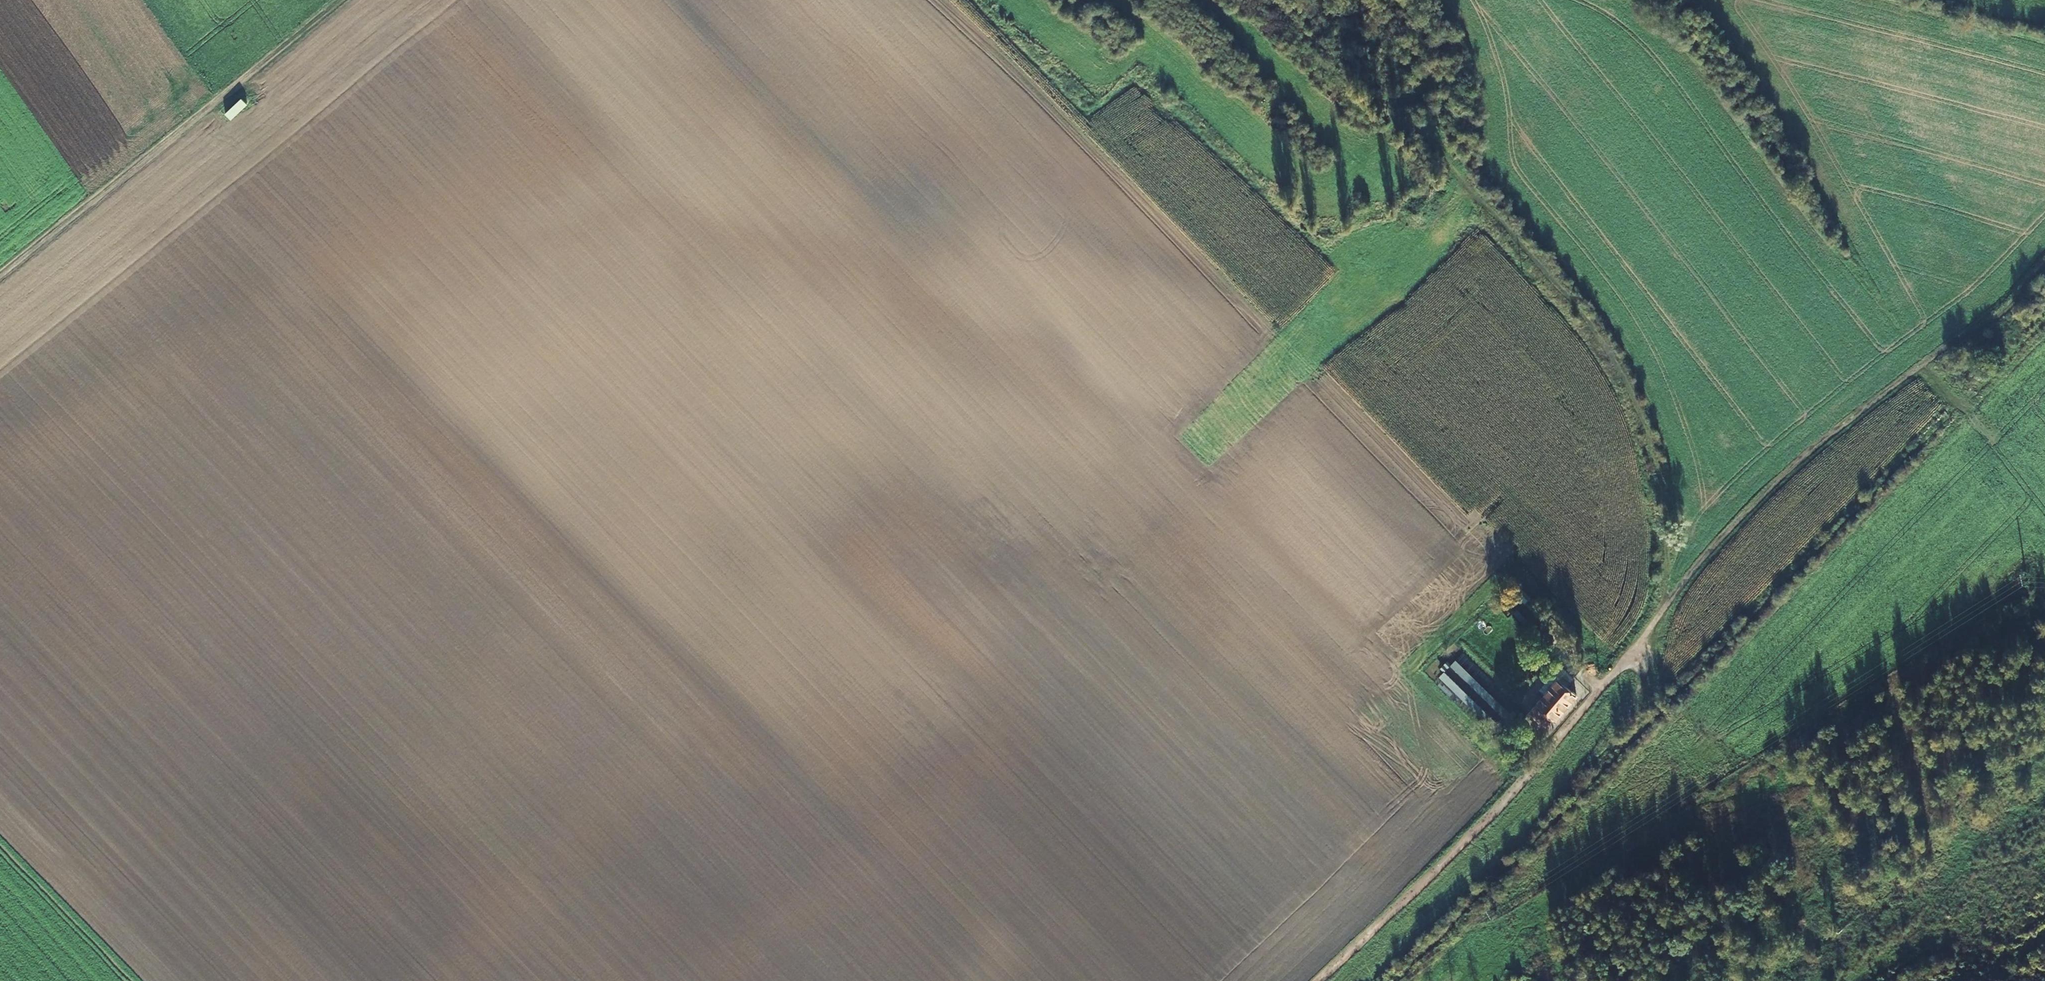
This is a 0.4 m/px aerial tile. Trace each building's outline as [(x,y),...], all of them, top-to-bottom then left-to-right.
[(230,120),(247,105),(241,98),(224,114),(230,120)] [(1513,614),(1525,629),(1531,625),(1519,609),(1513,614)] [(1451,666),(1508,721),(1514,716),(1457,660),(1451,666)] [(1500,724),(1443,671),(1437,677),(1494,731),(1500,724)] [(1557,681),(1556,683),(1550,678),(1539,691),(1544,696),(1524,718),(1537,729),(1542,722),(1545,724),(1550,718),(1553,721),(1575,697),(1557,681)]
